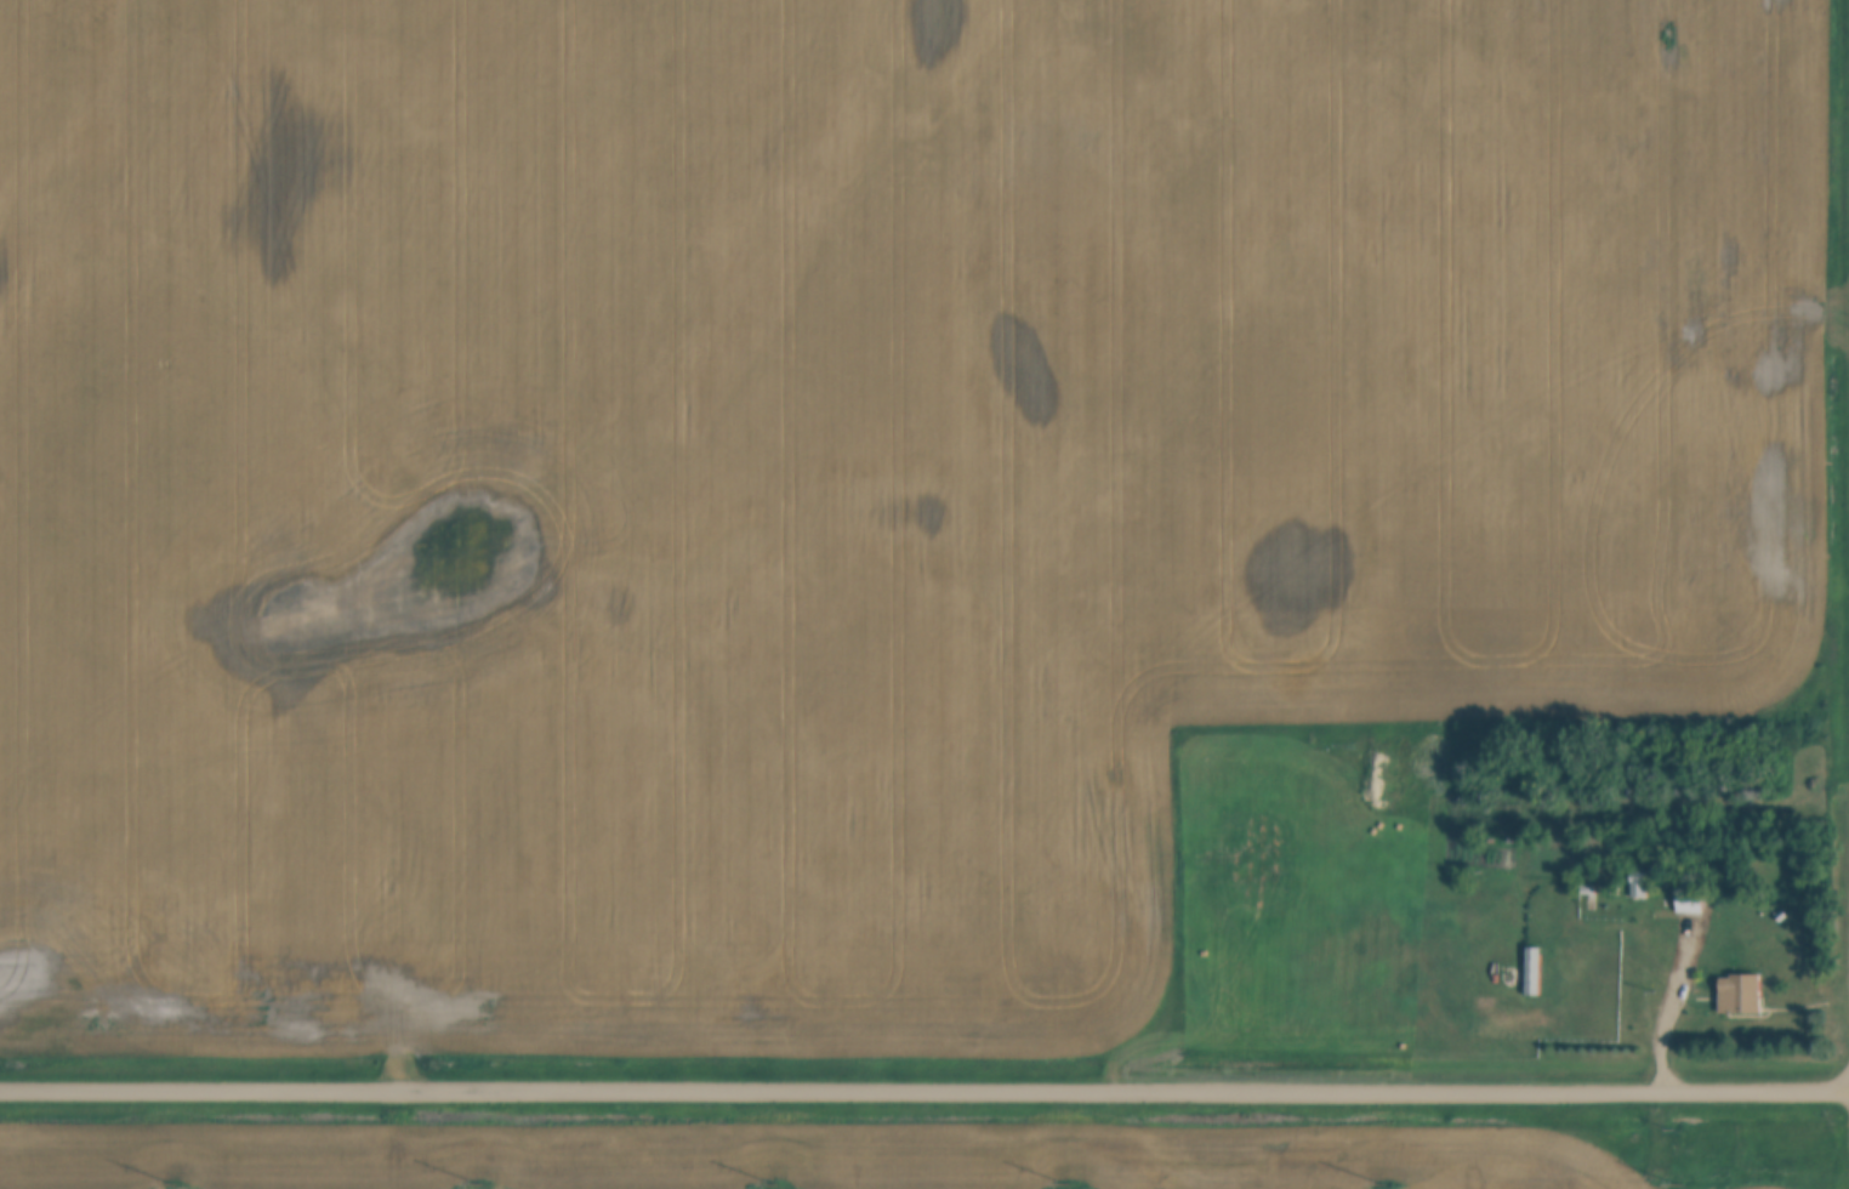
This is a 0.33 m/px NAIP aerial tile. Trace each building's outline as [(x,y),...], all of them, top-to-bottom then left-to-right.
[(1675,897),(1675,913),(1702,913),(1702,897),(1675,897)] [(1541,948),(1526,948),(1526,997),(1541,997),(1541,948)] [(1759,976),(1739,976),(1739,978),(1718,978),(1718,1014),(1759,1014),(1759,976)]
